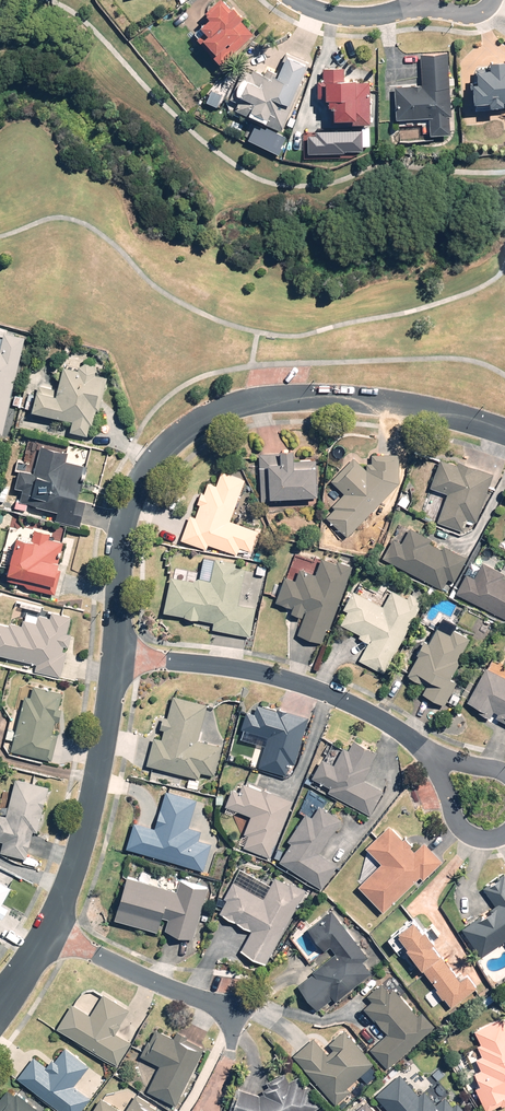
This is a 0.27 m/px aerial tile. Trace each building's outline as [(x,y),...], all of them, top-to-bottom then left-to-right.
[(209,19),(215,27),(205,35),(227,61),(259,34),(247,18),(251,15),(242,4),(237,9),(229,0),(221,0),(212,7),(216,12),(209,19)] [(286,130),(313,61),(285,50),(276,73),(260,67),(256,76),(245,71),(234,98),(243,101),(239,111),(286,130)] [(418,86),(393,85),(391,120),(428,121),(427,136),(447,136),(451,55),(419,54),(418,86)] [(466,83),(466,105),(483,105),(483,109),(497,109),(497,103),(504,103),(504,70),(503,70),(503,62),(484,63),(484,73),(471,73),(471,83),(466,83)] [(343,70),(319,69),(319,82),(313,81),(313,99),(318,100),(318,101),(322,102),(322,108),(327,108),(327,125),(368,125),(368,83),(343,83),(343,70)] [(226,95),(214,87),(207,99),(219,106),(226,95)] [(92,433),(109,373),(100,372),(100,371),(100,370),(100,369),(100,368),(99,367),(99,366),(98,365),(98,364),(97,364),(96,363),(95,362),(94,362),(93,361),(92,361),(91,361),(90,361),(89,361),(88,361),(87,361),(86,361),(86,362),(85,362),(84,363),(83,364),(82,364),(82,365),(81,365),(81,366),(81,367),(69,364),(61,392),(43,386),(37,405),(76,416),(73,427),(92,433)] [(83,526),(87,503),(81,502),(89,463),(68,459),(70,447),(42,441),(36,470),(21,467),(18,485),(26,487),(23,500),(59,508),(56,520),(83,526)] [(286,448),(262,450),(265,499),(323,496),(322,461),(299,462),(298,444),(285,444),(286,448)] [(349,536),(402,481),(402,452),(374,453),(374,461),(364,462),(356,457),(334,478),(346,490),(334,503),(338,506),(329,515),(349,536)] [(479,521),(495,473),(477,467),(478,463),(463,458),(461,463),(443,457),(434,486),(451,491),(441,521),(466,529),(469,518),(479,521)] [(190,513),(185,538),(209,548),(211,542),(239,554),(243,546),(253,550),(262,529),(234,517),(250,478),(226,468),(219,484),(211,480),(206,492),(203,491),(198,514),(190,513)] [(28,586),(57,591),(59,580),(61,581),(65,557),(63,556),(66,539),(52,536),(53,528),(37,525),(35,534),(21,531),(13,578),(29,580),(28,586)] [(386,554),(444,589),(451,578),(456,581),(470,558),(447,543),(444,548),(432,540),(434,537),(413,525),(405,539),(398,535),(386,554)] [(212,577),(176,569),(166,610),(216,621),(215,627),(251,635),(257,605),(241,602),(249,566),(238,564),(239,560),(217,555),(212,577)] [(332,630),(354,563),(340,559),(340,560),(327,556),(320,575),(301,568),(298,578),(287,574),(278,602),(295,607),(294,610),(307,614),(301,633),(325,641),(329,629),(332,630)] [(461,592),(504,616),(504,575),(504,574),(504,570),(486,560),(477,577),(471,573),(461,592)] [(386,672),(425,599),(412,592),(410,595),(395,588),(387,603),(358,588),(346,608),(350,610),(344,623),(363,633),(362,635),(371,640),(361,659),(386,672)] [(70,631),(73,613),(54,610),(54,615),(40,613),(40,619),(26,617),(25,622),(12,620),(12,623),(0,622),(0,656),(39,661),(37,672),(66,676),(69,648),(66,648),(67,643),(73,644),(74,631),(70,631)] [(464,653),(475,633),(459,625),(456,630),(442,622),(434,637),(431,635),(411,672),(431,683),(426,692),(447,704),(461,678),(455,674),(466,654),(464,653)] [(490,663),(469,699),(479,704),(476,709),(494,719),(497,714),(504,719),(504,671),(490,663)] [(33,695),(27,694),(14,748),(55,758),(61,733),(56,732),(59,719),(62,720),(65,708),(61,707),(65,691),(36,683),(33,695)] [(165,738),(157,736),(150,762),(202,775),(203,770),(217,774),(225,746),(200,739),(209,702),(175,693),(169,716),(167,715),(164,728),(167,729),(165,738)] [(295,762),(309,716),(280,707),(279,708),(260,702),(257,711),(253,709),(247,727),(270,734),(261,766),(288,774),(292,761),(295,762)] [(326,755),(315,775),(334,786),(331,790),(372,814),(386,790),(367,779),(375,765),(372,763),(379,750),(356,737),(351,748),(345,745),(336,761),(326,755)] [(18,775),(7,814),(1,812),(0,815),(0,837),(6,839),(3,849),(28,856),(36,829),(39,830),(51,784),(18,775)] [(273,856),(294,799),(274,792),(275,790),(266,786),(265,788),(240,779),(230,806),(254,815),(248,832),(250,833),(245,846),(273,856)] [(158,827),(138,821),(130,846),(205,868),(213,842),(201,838),(204,830),(192,826),(200,799),(169,789),(158,827)] [(297,840),(284,858),(324,888),(339,867),(319,852),(343,819),(322,803),(315,813),(310,809),(291,835),(297,840)] [(384,858),(361,882),(388,909),(420,874),(424,878),(443,858),(426,842),(418,851),(413,846),(415,844),(407,836),(405,838),(391,824),(371,845),(384,858)] [(195,935),(209,885),(169,873),(165,885),(131,875),(119,919),(160,931),(162,926),(195,935)] [(13,881),(0,874),(0,924),(11,906),(5,902),(14,886),(11,884),(13,881)] [(269,897),(235,880),(227,896),(230,897),(222,912),(254,928),(243,948),(269,961),(306,888),(280,875),(269,897)] [(466,926),(484,956),(504,943),(504,875),(486,886),(499,906),(466,926)] [(370,954),(334,909),(310,928),(328,950),(333,946),(336,950),(314,968),(316,971),(301,983),(321,1007),(336,995),(339,999),(375,971),(365,958),(370,954)] [(421,917),(404,928),(452,1005),(480,987),(463,960),(454,966),(445,952),(447,951),(440,940),(442,938),(433,924),(427,927),(421,917)] [(421,1013),(396,986),(390,990),(383,983),(370,994),(375,1000),(368,1006),(391,1031),(375,1045),(393,1065),(437,1025),(424,1011),(421,1013)] [(75,1002),(60,1026),(119,1064),(134,1040),(119,1031),(133,1009),(106,992),(92,1013),(75,1002)] [(477,1027),(484,1041),(479,1043),(485,1054),(472,1060),(481,1081),(477,1083),(489,1110),(504,1104),(504,1014),(477,1027)] [(179,1103),(205,1048),(186,1039),(188,1033),(181,1029),(177,1036),(158,1027),(145,1055),(162,1063),(150,1089),(179,1103)] [(316,1036),(296,1053),(340,1102),(353,1090),(349,1085),(375,1062),(345,1028),(331,1040),(336,1046),(330,1052),(316,1036)] [(21,1076),(63,1110),(83,1110),(93,1098),(75,1083),(90,1064),(67,1045),(53,1062),(41,1052),(21,1076)] [(232,1110),(310,1110),(322,1104),(311,1084),(308,1086),(301,1075),(292,1080),(287,1071),(264,1084),(266,1088),(261,1091),(239,1086),(232,1110)] [(449,1094),(441,1102),(428,1088),(422,1093),(403,1072),(380,1092),(397,1110),(470,1110),(460,1100),(457,1103),(449,1094)] [(40,1108),(11,1086),(1,1100),(0,1099),(0,1110),(38,1110),(40,1108)] [(105,1095),(94,1110),(162,1110),(136,1094),(127,1109),(105,1095)] [(368,1099),(355,1110),(379,1110),(368,1099)]
